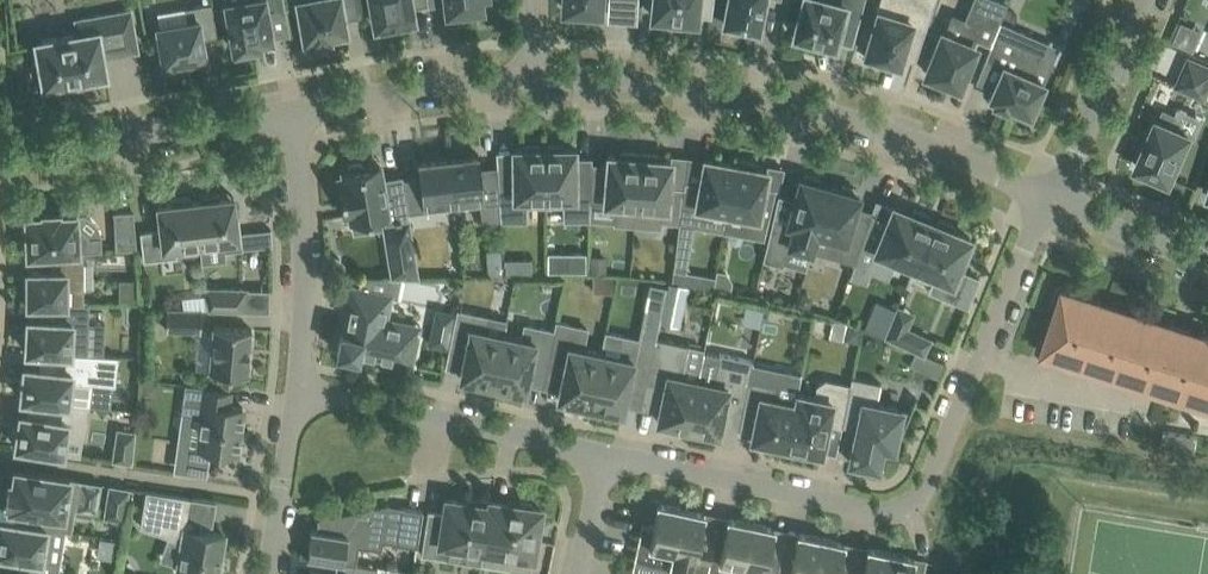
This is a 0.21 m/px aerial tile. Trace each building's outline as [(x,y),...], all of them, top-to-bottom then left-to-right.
[(226,2),(227,6),(222,7),(224,21),(229,20),(234,49),(260,45),(259,40),(272,38),(268,14),(286,11),(284,0),(240,0),(226,2)] [(305,37),(311,36),(312,41),(329,38),(328,33),(346,30),(343,16),(359,13),(356,0),(298,0),(305,37)] [(375,25),(380,24),(381,29),(397,26),(396,21),(408,19),(407,13),(413,12),(411,4),(427,1),(427,0),(371,0),(375,25)] [(448,10),(451,9),(451,14),(466,12),(466,8),(481,6),(480,0),(447,0),(448,10)] [(564,8),(568,8),(571,12),(581,13),(585,9),(600,10),(600,0),(564,0),(564,8)] [(696,19),(698,0),(649,0),(649,1),(650,5),(653,8),(652,14),(696,19)] [(723,21),(759,28),(764,0),(727,0),(723,21)] [(794,33),(798,34),(797,40),(813,45),(815,39),(834,44),(842,15),(859,20),(864,0),(803,0),(794,33)] [(935,0),(879,0),(876,10),(878,11),(865,52),(868,53),(867,58),(882,63),(883,58),(899,62),(909,28),(924,33),(935,0)] [(1000,20),(1007,3),(999,0),(973,0),(965,20),(968,21),(961,39),(942,32),(926,72),(930,73),(932,78),(941,82),(946,80),(958,85),(977,39),(990,44),(1000,20)] [(158,26),(160,38),(164,62),(205,55),(202,38),(217,35),(213,12),(211,2),(185,7),(188,21),(158,26)] [(37,41),(40,57),(38,58),(36,59),(35,60),(33,62),(32,63),(32,65),(31,67),(31,69),(32,71),(32,72),(34,75),(35,76),(37,77),(39,78),(40,78),(43,78),(44,83),(105,72),(102,56),(138,49),(131,9),(76,18),(78,33),(60,37),(37,41)] [(1000,20),(990,44),(985,58),(1003,66),(990,96),(995,98),(994,102),(1007,107),(1009,104),(1030,113),(1044,81),(1032,76),(1048,41),(1000,20)] [(1205,96),(1207,89),(1207,65),(1189,56),(1177,84),(1205,96)] [(1170,179),(1190,133),(1172,125),(1177,114),(1164,109),(1159,120),(1157,119),(1150,135),(1149,135),(1144,148),(1137,165),(1151,171),(1150,174),(1165,181),(1166,178),(1170,179)] [(548,148),(544,148),(545,204),(563,203),(563,219),(591,219),(591,200),(591,180),(575,181),(575,147),(562,147),(562,144),(548,144),(548,148)] [(514,174),(498,175),(499,201),(501,219),(526,219),(526,204),(545,204),(544,148),(540,148),(540,145),(526,145),(526,148),(513,148),(514,174)] [(592,167),(591,180),(591,200),(617,203),(615,222),(634,223),(640,152),(622,151),(622,155),(608,154),(607,168),(592,167)] [(466,152),(448,154),(454,206),(499,201),(498,175),(497,165),(480,166),(479,153),(466,155),(466,152)] [(658,154),(640,152),(634,223),(662,225),(662,219),(679,221),(684,187),(669,185),(671,159),(658,158),(658,154)] [(420,176),(403,178),(409,211),(454,206),(448,154),(430,156),(430,159),(418,160),(420,176)] [(685,181),(684,187),(679,221),(721,229),(733,163),(705,158),(700,184),(685,181)] [(740,164),(733,163),(721,229),(764,236),(775,187),(764,185),(767,169),(755,167),(755,162),(741,159),(740,164)] [(380,215),(390,277),(401,277),(420,277),(409,211),(403,178),(403,175),(382,179),(380,165),(364,167),(361,163),(350,165),(348,170),(342,171),(343,176),(339,176),(345,214),(350,213),(351,220),(380,215)] [(811,250),(817,231),(830,185),(818,182),(819,178),(805,173),(804,178),(800,177),(787,221),(773,217),(763,259),(783,265),(789,243),(811,250)] [(825,254),(854,262),(865,231),(850,226),(859,194),(856,193),(857,188),(843,184),(841,189),(830,185),(817,231),(831,235),(825,254)] [(196,200),(200,242),(203,261),(222,259),(225,255),(225,249),(243,247),(240,220),(236,220),(234,195),(220,197),(219,192),(200,194),(200,199),(196,200)] [(175,245),(200,242),(196,200),(191,200),(191,195),(171,197),(172,202),(158,204),(161,229),(141,231),(143,255),(144,259),(176,255),(175,245)] [(892,256),(914,265),(932,221),(928,219),(930,215),(914,208),(912,213),(893,205),(885,227),(868,221),(865,231),(854,262),(850,275),(866,281),(871,265),(886,271),(892,256)] [(113,210),(115,248),(135,247),(133,209),(113,210)] [(28,252),(52,251),(84,249),(102,248),(101,234),(88,235),(87,232),(80,225),(77,225),(76,212),(59,212),(59,210),(43,211),(43,213),(26,214),(26,223),(22,223),(23,243),(27,243),(28,252)] [(932,221),(914,265),(935,274),(928,290),(955,301),(967,271),(958,266),(970,237),(952,230),(954,225),(939,219),(937,223),(932,221)] [(271,228),(257,230),(259,244),(271,243),(271,228)] [(488,275),(502,274),(500,247),(486,248),(488,275)] [(84,288),(84,249),(52,251),(52,270),(28,270),(28,273),(23,273),(23,288),(28,288),(28,302),(57,302),(66,302),(66,288),(84,288)] [(547,251),(547,270),(585,270),(586,251),(547,251)] [(590,269),(605,270),(606,254),(591,254),(590,269)] [(505,257),(505,272),(532,272),(532,257),(505,257)] [(717,269),(714,286),(730,289),(732,279),(726,271),(717,269)] [(594,273),(593,290),(612,290),(613,274),(594,273)] [(401,277),(390,277),(361,276),(359,286),(350,285),(345,308),(348,308),(344,330),(341,330),(336,351),(358,356),(359,352),(391,359),(390,362),(411,366),(416,343),(420,324),(387,318),(391,296),(397,297),(401,277)] [(121,278),(121,297),(138,297),(138,278),(121,278)] [(664,297),(663,299),(683,303),(687,283),(668,279),(666,285),(664,297)] [(650,282),(647,294),(664,297),(666,285),(650,282)] [(1080,291),(1080,290),(1058,283),(1049,309),(1050,309),(1054,310),(1041,352),(1207,406),(1207,340),(1082,299),(1077,298),(1080,291)] [(208,309),(243,310),(244,288),(205,286),(208,309)] [(798,304),(809,307),(812,297),(801,293),(798,304)] [(26,349),(40,350),(79,352),(79,343),(81,343),(82,342),(83,342),(84,341),(85,340),(86,339),(87,338),(87,337),(88,335),(89,302),(66,302),(57,302),(56,319),(28,318),(27,332),(22,332),(22,345),(26,346),(26,349)] [(166,329),(201,330),(201,308),(167,307),(166,329)] [(489,383),(492,384),(503,333),(484,329),(487,315),(457,309),(454,321),(449,345),(466,348),(460,377),(472,379),(471,384),(488,388),(489,383)] [(890,319),(884,335),(884,336),(921,354),(922,352),(923,353),(930,338),(890,319)] [(587,404),(590,404),(601,352),(582,348),(587,327),(557,321),(555,330),(547,366),(563,369),(557,397),(570,400),(569,405),(586,408),(587,404)] [(531,362),(547,366),(555,330),(525,323),(522,337),(503,333),(492,384),(496,384),(495,389),(511,393),(512,388),(525,390),(531,362)] [(252,328),(228,326),(213,325),(209,370),(225,372),(225,375),(228,376),(230,377),(232,377),(235,377),(237,377),(241,376),(241,373),(248,374),(252,328)] [(848,339),(856,341),(859,327),(846,325),(844,333),(848,339)] [(629,383),(645,386),(654,341),(606,331),(601,352),(590,404),(594,405),(593,410),(609,413),(610,408),(623,411),(629,383)] [(672,428),(687,431),(698,379),(682,376),(689,344),(655,337),(654,341),(645,386),(664,390),(657,420),(673,423),(672,428)] [(48,400),(88,405),(89,405),(91,381),(115,383),(118,355),(79,352),(40,350),(39,367),(24,365),(24,374),(22,375),(21,377),(20,379),(20,380),(19,382),(20,385),(21,386),(22,388),(21,397),(48,400)] [(744,403),(749,377),(753,359),(720,352),(714,383),(698,379),(687,431),(702,434),(703,430),(718,433),(725,399),(744,403)] [(852,376),(850,385),(842,424),(856,427),(849,460),(884,468),(888,447),(894,448),(893,450),(894,451),(911,409),(910,409),(909,410),(902,408),(876,403),(881,382),(852,376)] [(768,446),(785,449),(796,401),(777,397),(780,383),(749,377),(744,403),(741,417),(755,419),(751,437),(769,441),(768,446)] [(143,395),(151,395),(156,392),(157,381),(145,380),(143,395)] [(841,426),(842,424),(850,385),(826,380),(818,385),(816,396),(797,392),(796,401),(785,449),(803,453),(804,448),(821,452),(827,424),(841,426)] [(233,389),(212,386),(185,382),(181,411),(203,414),(198,446),(191,446),(188,472),(208,475),(209,475),(213,449),(219,449),(218,452),(221,455),(229,457),(232,454),(233,451),(236,452),(243,406),(231,404),(233,389)] [(88,405),(48,400),(46,416),(20,413),(18,427),(13,427),(11,440),(16,441),(16,444),(62,452),(66,433),(83,435),(88,405)] [(112,459),(133,463),(136,430),(117,427),(112,459)] [(1162,445),(1195,450),(1197,435),(1164,430),(1162,445)] [(44,511),(41,525),(51,527),(71,530),(74,506),(66,498),(69,477),(15,468),(13,482),(8,481),(5,502),(10,503),(9,506),(44,511)] [(103,516),(125,519),(130,487),(109,483),(103,516)] [(146,490),(140,525),(182,541),(177,571),(194,573),(218,573),(218,571),(221,572),(224,557),(220,557),(224,533),(200,530),(202,520),(188,517),(191,496),(146,489),(146,490)] [(445,556),(486,563),(496,500),(490,499),(489,505),(482,503),(480,499),(469,497),(466,501),(446,498),(444,512),(428,509),(421,553),(445,556)] [(496,500),(486,563),(531,570),(537,530),(541,528),(543,517),(539,515),(541,507),(534,506),(532,502),(521,500),(518,504),(496,500)] [(306,555),(337,560),(356,563),(359,542),(382,545),(383,540),(417,545),(419,532),(423,509),(402,505),(400,516),(387,514),(388,504),(389,504),(389,502),(317,517),(317,518),(318,518),(317,528),(311,527),(310,528),(311,528),(307,554),(306,553),(306,555)] [(634,560),(669,568),(681,508),(658,503),(653,525),(642,523),(634,560)] [(699,573),(704,573),(712,537),(699,535),(704,512),(681,508),(669,568),(699,573)] [(742,564),(751,522),(728,517),(723,540),(712,537),(704,573),(718,573),(718,571),(732,573),(740,573),(742,564)] [(35,573),(44,573),(58,573),(61,560),(46,558),(51,527),(41,525),(0,519),(0,552),(27,556),(25,571),(35,573)] [(782,552),(769,549),(774,527),(751,522),(742,564),(765,569),(764,573),(777,573),(782,552)] [(821,537),(798,532),(793,554),(782,552),(777,573),(813,573),(821,537)] [(852,567),(839,564),(844,542),(821,537),(813,573),(850,573),(852,567)] [(891,552),(868,547),(863,569),(852,567),(850,573),(887,573),(891,552)] [(887,573),(910,573),(914,557),(891,552),(887,573)] [(375,566),(356,563),(337,560),(336,573),(310,569),(309,573),(375,573),(375,566)]
